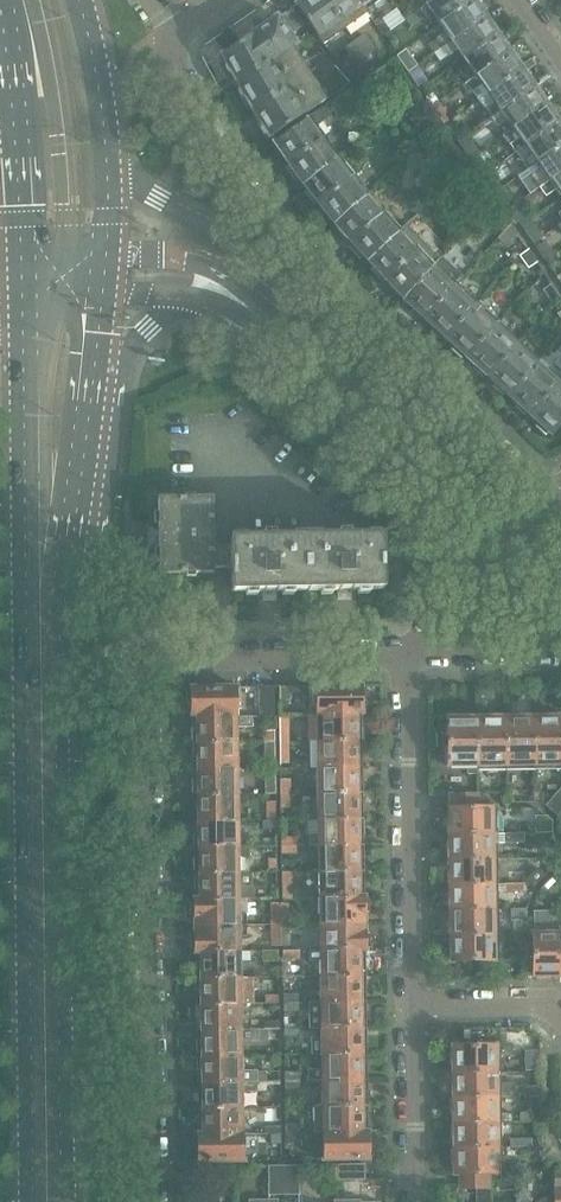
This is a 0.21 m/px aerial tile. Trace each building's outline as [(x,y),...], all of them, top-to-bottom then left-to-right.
[(295,3),(297,5),(296,5),(323,44),(345,28),(326,0),(299,0),(295,3)] [(345,28),(367,13),(365,11),(358,0),(326,0),(345,28)] [(365,11),(380,0),(358,0),(365,11)] [(410,1),(418,12),(426,7),(421,0),(412,0),(410,1)] [(418,12),(424,21),(434,14),(440,23),(474,0),(473,0),(435,0),(426,7),(418,12)] [(440,23),(447,33),(437,40),(442,48),(486,18),(481,12),(482,8),(478,2),(475,2),(474,0),(440,23)] [(381,17),(373,22),(383,37),(391,31),(381,17)] [(497,34),(498,30),(493,25),(490,24),(486,18),(442,48),(448,56),(458,49),(465,58),(498,35),(497,34)] [(224,60),(226,63),(225,64),(230,75),(232,75),(237,84),(285,52),(285,53),(295,46),(277,19),(257,32),(255,30),(241,40),(243,42),(237,46),(236,45),(228,50),(229,52),(226,54),(224,60)] [(365,34),(354,41),(366,58),(376,50),(365,34)] [(498,35),(465,58),(471,68),(461,75),(467,83),(510,53),(506,47),(506,43),(502,37),(499,37),(498,35)] [(354,41),(344,48),(355,65),(366,58),(354,41)] [(238,86),(236,87),(244,101),(247,100),(254,112),(307,75),(300,64),(295,63),(294,64),(285,53),(285,52),(237,84),(238,86)] [(323,52),(311,60),(317,68),(329,60),(323,52)] [(521,69),(522,66),(518,60),(515,59),(510,53),(467,83),(472,91),(483,84),(489,93),(522,70),(521,69)] [(412,58),(402,64),(407,72),(417,65),(412,58)] [(329,60),(317,68),(321,75),(334,66),(329,60)] [(522,70),(489,93),(495,103),(485,110),(491,118),(534,88),(530,82),(531,78),(527,72),(523,72),(522,70)] [(307,75),(254,112),(260,124),(258,125),(268,140),(270,139),(321,104),(312,91),(314,90),(315,86),(307,75)] [(534,88),(491,118),(497,126),(507,119),(513,128),(547,105),(546,104),(546,100),(542,95),(539,94),(534,88)] [(439,102),(432,107),(440,118),(447,113),(439,102)] [(559,123),(555,117),(555,113),(551,107),(548,107),(547,105),(513,128),(520,138),(510,145),(515,153),(559,123)] [(310,117),(273,143),(289,165),(286,168),(296,182),(299,179),(303,185),(339,157),(310,117)] [(515,153),(521,161),(531,154),(538,163),(560,147),(560,126),(559,123),(515,153)] [(467,135),(457,142),(462,149),(472,142),(467,135)] [(534,180),(540,188),(560,173),(560,147),(538,163),(544,173),(534,180)] [(307,191),(304,193),(315,207),(318,204),(334,225),(368,195),(339,157),(303,185),(307,191)] [(540,188),(546,196),(556,189),(560,197),(560,173),(540,188)] [(352,244),(349,247),(361,260),(364,257),(368,262),(401,231),(400,231),(368,195),(334,225),(352,244)] [(520,202),(506,212),(514,222),(516,225),(519,223),(522,227),(532,220),(520,202)] [(532,220),(522,227),(534,244),(544,238),(532,220)] [(511,224),(498,239),(506,247),(518,233),(512,224),(511,224)] [(373,267),(370,270),(382,283),(385,280),(403,300),(434,266),(433,266),(426,259),(433,253),(407,225),(400,231),(401,231),(368,262),(373,267)] [(546,241),(537,248),(546,262),(556,255),(546,241)] [(530,250),(520,257),(529,270),(537,264),(539,263),(530,250)] [(412,308),(410,311),(420,320),(423,318),(424,319),(456,284),(435,265),(434,266),(403,300),(412,308)] [(424,319),(433,327),(431,330),(441,339),(444,337),(445,338),(477,303),(456,284),(424,319)] [(551,284),(543,290),(552,304),(560,298),(551,284)] [(445,338),(454,346),(452,349),(462,359),(465,356),(466,358),(498,322),(477,303),(445,338)] [(466,358),(475,366),(473,368),(483,378),(486,375),(487,377),(519,342),(498,322),(466,358)] [(496,385),(494,388),(504,397),(507,394),(508,396),(540,361),(519,342),(487,377),(496,385)] [(517,404),(515,407),(525,416),(528,414),(529,415),(560,380),(540,361),(508,396),(517,404)] [(536,426),(546,436),(549,433),(551,435),(560,424),(560,380),(529,415),(538,423),(536,426)] [(213,498),(158,499),(159,575),(214,574),(214,569),(213,548),(213,498)] [(382,536),(306,537),(307,591),(383,590),(382,544),(388,543),(388,536),(382,536)] [(306,537),(230,538),(230,548),(230,568),(231,592),(307,591),(306,537)] [(105,646),(93,646),(93,669),(105,669),(105,646)] [(316,687),(310,687),(310,714),(316,714),(316,716),(357,716),(357,713),(362,713),(362,702),(366,702),(366,689),(362,689),(362,686),(316,687)] [(191,688),(191,691),(187,691),(187,704),(191,704),(192,716),(196,716),(196,718),(238,717),(237,687),(191,688)] [(274,687),(259,687),(259,717),(274,717),(274,687)] [(291,688),(280,688),(280,701),(291,700),(291,688)] [(479,718),(477,718),(478,766),(506,765),(506,718),(495,718),(495,714),(479,715),(479,718)] [(535,765),(534,718),(533,718),(533,714),(516,714),(516,718),(506,718),(506,765),(535,765)] [(535,765),(560,764),(560,717),(560,714),(544,714),(544,717),(534,718),(535,765)] [(448,746),(445,746),(445,763),(448,763),(449,766),(478,766),(477,718),(467,718),(467,715),(450,715),(450,719),(448,719),(448,746)] [(357,716),(316,716),(316,742),(362,741),(362,726),(358,727),(357,716)] [(196,718),(197,729),(192,729),(193,744),(238,743),(238,728),(254,728),(253,717),(238,717),(196,718)] [(280,717),(279,717),(280,743),(289,743),(289,717),(280,717)] [(275,731),(264,732),(264,743),(265,743),(275,743),(275,731)] [(358,756),(362,756),(362,741),(316,742),(317,768),(358,767),(358,756)] [(238,743),(193,744),(193,759),(197,759),(197,770),(239,769),(238,743)] [(275,743),(265,743),(265,769),(275,769),(275,743)] [(289,743),(280,743),(280,764),(290,764),(289,743)] [(358,767),(317,768),(317,794),(363,793),(363,779),(358,779),(358,767)] [(197,781),(193,781),(193,796),(239,796),(239,769),(197,770),(197,781)] [(275,769),(265,769),(266,795),(276,795),(275,769)] [(291,780),(280,780),(280,795),(291,795),(291,780)] [(546,806),(557,816),(560,812),(560,789),(546,806)] [(359,809),(363,809),(363,793),(317,794),(317,810),(307,810),(307,821),(318,820),(359,820),(359,809)] [(478,794),(449,795),(449,809),(479,809),(478,794)] [(291,795),(280,795),(281,808),(291,808),(291,795)] [(239,796),(193,796),(194,811),(198,811),(198,822),(239,822),(239,796)] [(276,802),(266,802),(267,821),(276,821),(276,802)] [(449,819),(446,819),(447,833),(449,833),(450,835),(497,834),(497,809),(479,809),(449,809),(449,819)] [(546,817),(541,817),(541,833),(553,833),(552,822),(546,817)] [(359,834),(363,834),(363,822),(359,822),(359,820),(318,820),(318,836),(307,836),(308,847),(318,847),(359,846),(359,834)] [(267,821),(263,821),(263,831),(276,831),(276,821),(267,821)] [(198,822),(198,834),(194,834),(194,846),(198,846),(198,848),(240,848),(239,822),(198,822)] [(450,835),(450,844),(447,844),(447,859),(450,858),(450,860),(497,860),(497,834),(450,835)] [(296,837),(281,837),(281,847),(297,847),(296,837)] [(359,846),(318,847),(318,873),(364,872),(364,857),(360,857),(359,846)] [(297,847),(281,847),(281,855),(297,854),(297,847)] [(198,848),(199,859),(194,859),(195,874),(240,874),(240,862),(249,861),(249,848),(240,848),(198,848)] [(277,859),(268,859),(268,869),(277,869),(277,859)] [(450,869),(447,869),(447,884),(450,884),(450,886),(498,885),(497,860),(450,860),(450,869)] [(538,868),(527,879),(535,886),(546,875),(538,868)] [(360,897),(360,887),(364,887),(364,872),(318,873),(319,899),(360,898),(360,897)] [(292,873),(282,873),(282,899),(293,899),(292,873)] [(240,874),(195,874),(195,889),(199,889),(199,900),(241,900),(254,900),(254,887),(252,887),(252,874),(240,874)] [(524,884),(506,885),(506,893),(524,892),(524,884)] [(450,886),(450,894),(448,894),(448,909),(451,909),(451,911),(498,910),(498,885),(450,886)] [(360,898),(319,899),(319,925),(365,924),(365,913),(369,913),(369,900),(365,900),(365,897),(360,897),(360,898)] [(194,902),(190,902),(190,915),(195,915),(195,927),(241,926),(241,900),(199,900),(194,900),(194,902)] [(277,904),(271,904),(271,925),(280,925),(280,904),(277,904)] [(282,904),(280,904),(280,925),(289,925),(289,904),(282,904)] [(527,909),(511,910),(511,919),(527,919),(527,909)] [(451,919),(448,920),(448,934),(451,934),(451,936),(499,935),(498,910),(451,911),(451,919)] [(533,910),(533,929),(533,961),(533,976),(536,976),(536,979),(550,979),(550,976),(559,976),(559,929),(559,910),(533,910)] [(366,948),(370,948),(370,935),(365,935),(365,924),(319,925),(320,951),(361,950),(361,951),(366,951),(366,948)] [(280,925),(271,925),(271,947),(279,947),(281,947),(280,925)] [(289,925),(280,925),(281,947),(283,947),(289,947),(289,925)] [(200,953),(241,952),(241,926),(195,927),(195,938),(191,938),(191,951),(195,951),(195,953),(200,953)] [(451,945),(448,945),(449,959),(451,959),(452,962),(480,961),(480,964),(494,964),(494,961),(499,961),(499,935),(451,936),(451,945)] [(361,950),(320,951),(309,951),(309,961),(320,961),(320,977),(366,976),(365,961),(361,961),(361,951),(361,950)] [(279,951),(263,952),(263,962),(279,962),(279,951)] [(300,951),(283,951),(283,960),(300,960),(300,951)] [(200,953),(200,963),(196,963),(196,979),(242,978),(241,952),(200,953)] [(362,992),(366,991),(366,976),(320,977),(320,1003),(362,1002),(362,992)] [(242,978),(196,979),(196,994),(201,994),(201,1005),(242,1004),(254,1004),(254,978),(242,978)] [(298,994),(284,994),(284,1004),(299,1003),(298,994)] [(279,996),(265,996),(265,1004),(280,1004),(279,996)] [(362,1002),(320,1003),(310,1003),(310,1029),(321,1029),(362,1028),(362,1026),(366,1026),(366,1014),(362,1014),(362,1002)] [(299,1003),(284,1004),(284,1011),(299,1011),(299,1003)] [(242,1004),(201,1005),(201,1007),(197,1007),(197,1019),(201,1019),(201,1031),(243,1030),(242,1004)] [(280,1021),(265,1022),(265,1030),(267,1030),(280,1030),(280,1021)] [(362,1028),(321,1029),(321,1038),(314,1038),(314,1055),(321,1055),(367,1055),(367,1039),(362,1039),(362,1028)] [(299,1029),(284,1030),(284,1038),(299,1038),(299,1029)] [(243,1030),(201,1031),(201,1042),(197,1042),(197,1057),(243,1056),(243,1030)] [(453,1047),(453,1050),(450,1050),(450,1064),(453,1064),(453,1073),(501,1072),(500,1046),(495,1046),(495,1044),(481,1044),(481,1047),(453,1047)] [(540,1051),(527,1052),(527,1071),(540,1071),(540,1051)] [(367,1055),(321,1055),(321,1070),(308,1071),(308,1081),(322,1081),(363,1081),(363,1070),(367,1069),(367,1055)] [(243,1056),(197,1057),(197,1072),(202,1072),(202,1083),(258,1082),(257,1070),(243,1070),(243,1056)] [(299,1071),(285,1071),(285,1082),(300,1082),(299,1071)] [(453,1073),(453,1075),(450,1075),(451,1089),(453,1089),(454,1098),(501,1097),(514,1097),(514,1084),(501,1084),(501,1072),(453,1073)] [(363,1081),(322,1081),(322,1107),(368,1107),(367,1091),(363,1091),(363,1081)] [(202,1094),(198,1094),(198,1109),(244,1108),(253,1108),(253,1093),(258,1093),(258,1082),(202,1083),(202,1094)] [(300,1082),(285,1082),(285,1090),(300,1089),(300,1082)] [(454,1098),(454,1100),(451,1100),(451,1114),(454,1114),(454,1123),(501,1123),(501,1097),(454,1098)] [(364,1132),(364,1122),(368,1122),(368,1107),(322,1107),(322,1133),(364,1133),(364,1132)] [(244,1108),(198,1109),(198,1124),(203,1124),(203,1134),(203,1135),(244,1135),(244,1108)] [(454,1125),(451,1125),(451,1139),(454,1139),(454,1148),(502,1148),(501,1123),(454,1123),(454,1125)] [(300,1124),(286,1124),(286,1134),(300,1134),(300,1124)] [(364,1132),(364,1133),(322,1133),(323,1160),(369,1160),(369,1157),(373,1157),(373,1144),(369,1144),(369,1132),(364,1132)] [(198,1134),(198,1146),(194,1146),(194,1160),(198,1160),(198,1162),(244,1161),(244,1135),(203,1135),(203,1134),(198,1134)] [(282,1134),(271,1134),(271,1144),(282,1144),(282,1134)] [(300,1134),(286,1134),(286,1145),(300,1144),(300,1134)] [(454,1150),(451,1150),(452,1165),(455,1165),(455,1174),(459,1174),(489,1174),(502,1174),(502,1148),(454,1148),(454,1150)] [(365,1165),(333,1165),(334,1181),(365,1180),(365,1165)] [(284,1166),(268,1166),(269,1194),(284,1194),(284,1166)] [(284,1166),(284,1194),(299,1194),(299,1166),(284,1166)] [(232,1167),(203,1167),(203,1182),(232,1182),(232,1167)] [(489,1189),(489,1174),(459,1174),(460,1190),(478,1189),(489,1189)] [(489,1189),(478,1189),(478,1201),(489,1201),(489,1189)]
